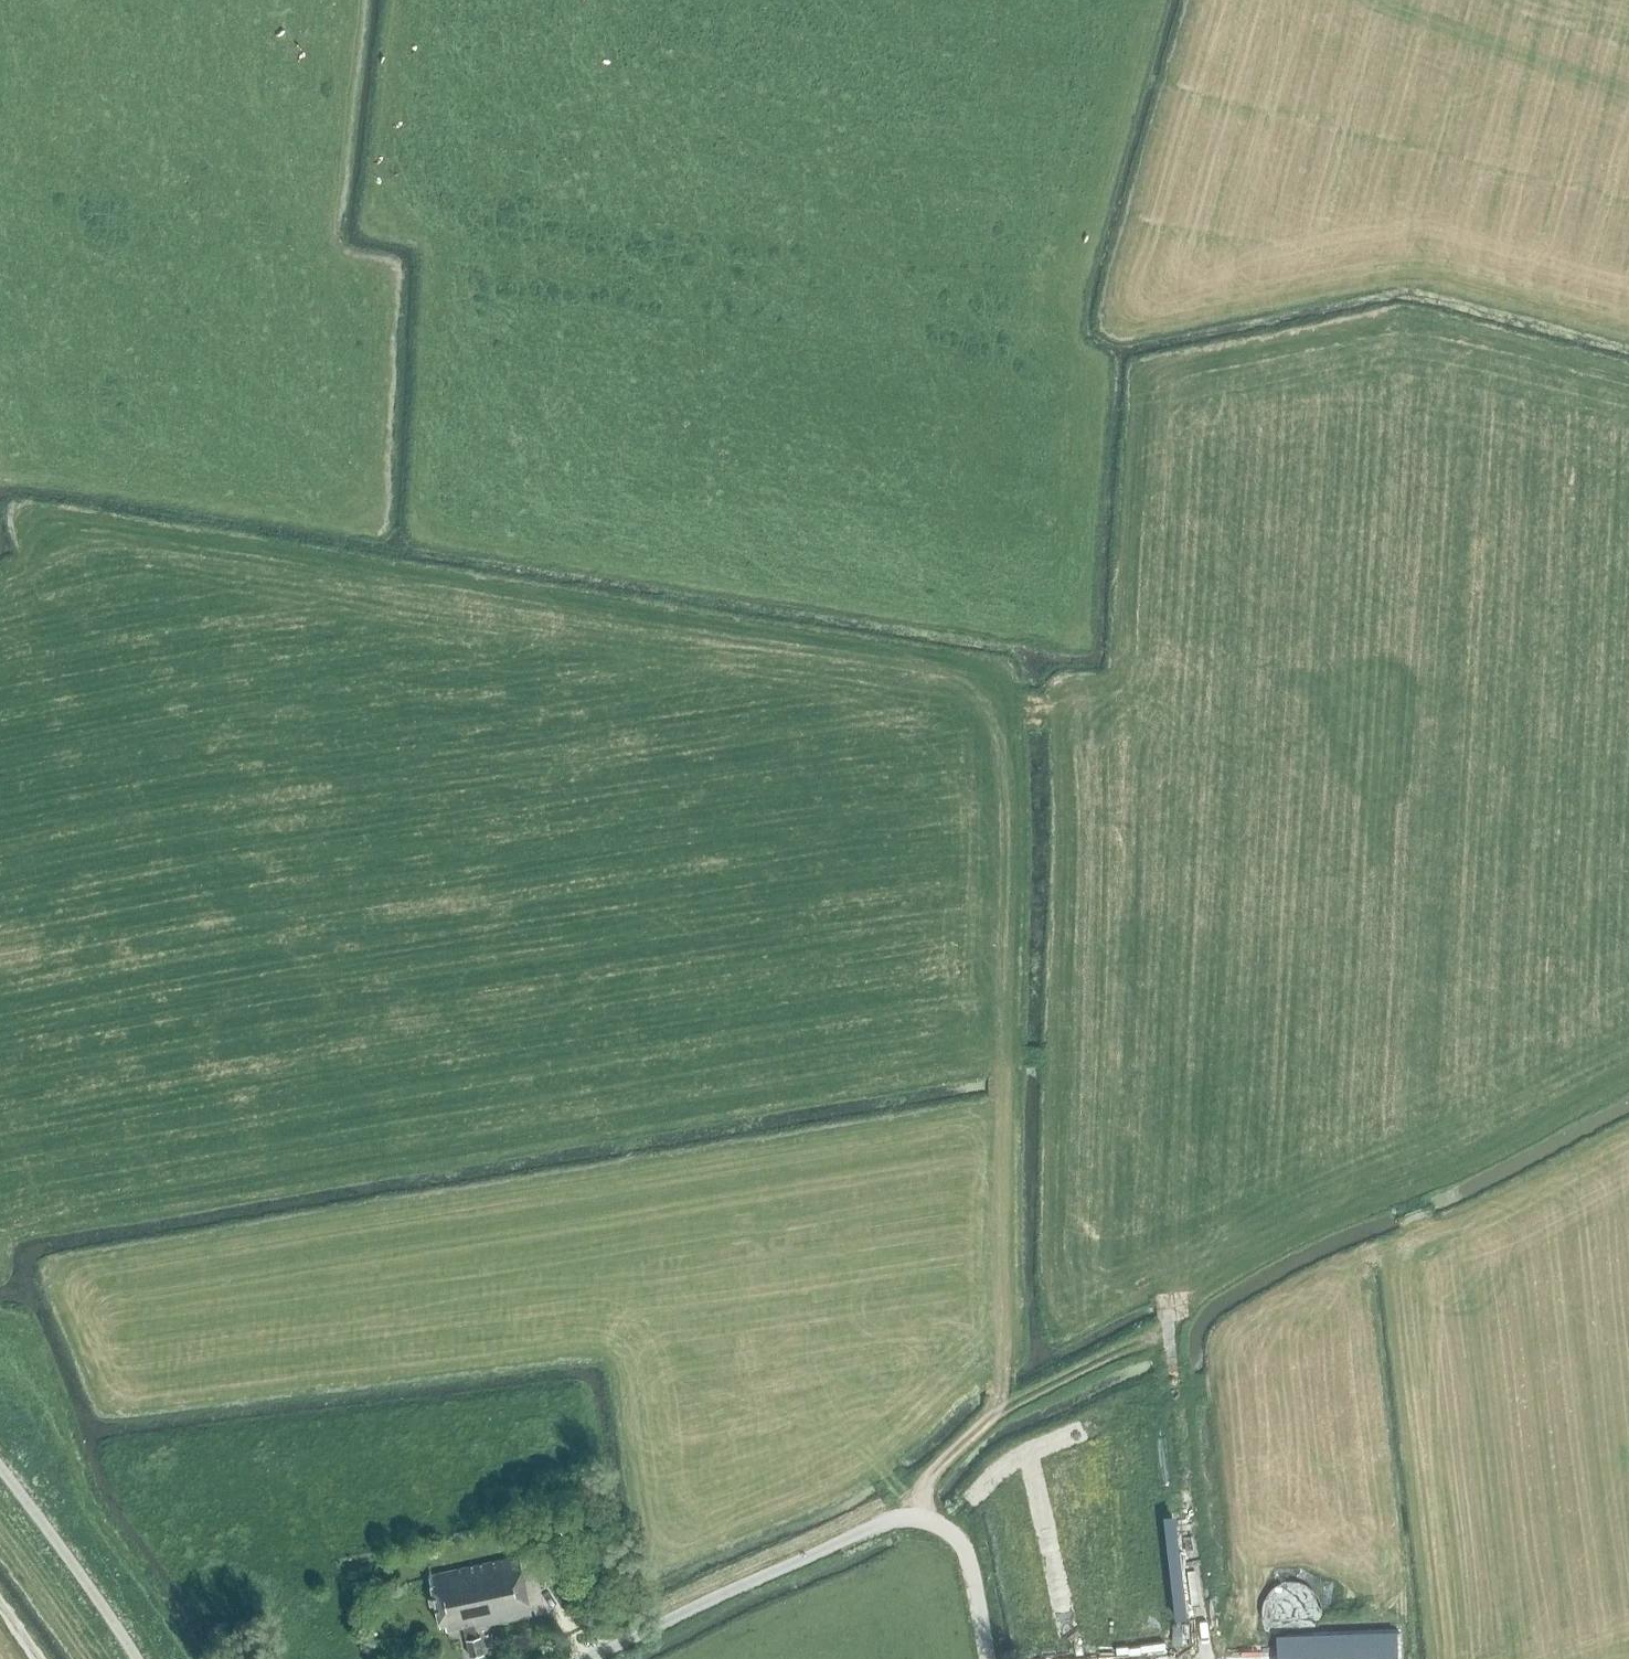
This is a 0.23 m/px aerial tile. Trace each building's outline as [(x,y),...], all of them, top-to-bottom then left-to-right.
[(479,1636),(477,1637),(475,1627),(531,1615),(518,1556),(428,1575),(439,1626),(444,1625),(446,1630),(463,1626),(470,1656),(483,1654),(479,1636)] [(1195,1639),(1194,1619),(1175,1620),(1176,1640),(1195,1639)]
